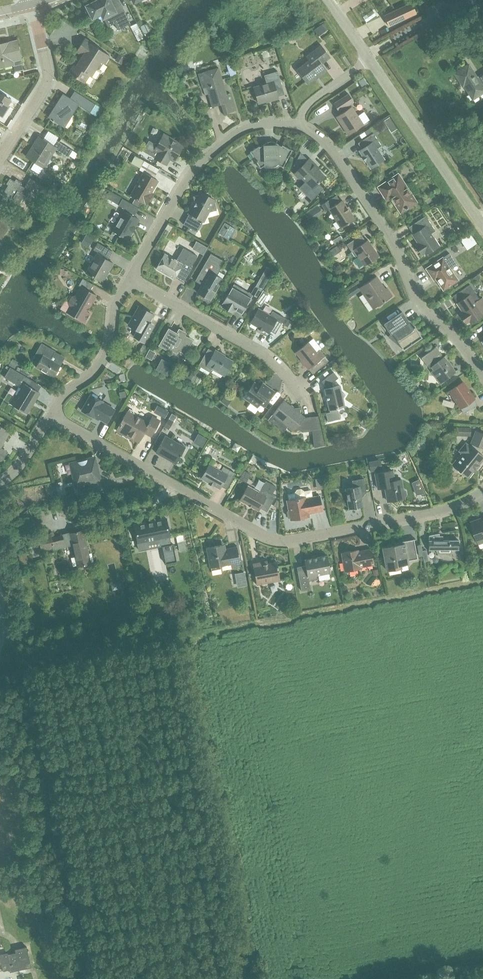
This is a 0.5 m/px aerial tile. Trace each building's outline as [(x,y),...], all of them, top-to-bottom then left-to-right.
[(86,6),(88,8),(86,10),(85,13),(86,15),(89,16),(91,16),(93,18),(101,14),(103,18),(111,15),(118,30),(131,23),(123,8),(116,11),(110,0),(98,0),(86,6)] [(452,6),(450,7),(454,13),(469,4),(467,0),(462,0),(452,6)] [(416,13),(411,2),(384,15),(389,26),(416,13)] [(320,24),(312,27),(314,34),(322,31),(320,24)] [(77,61),(69,73),(84,83),(90,75),(91,76),(96,69),(97,70),(100,69),(103,64),(104,64),(110,56),(97,47),(98,47),(85,38),(77,51),(83,55),(78,63),(77,61)] [(0,45),(0,68),(4,67),(5,68),(14,66),(15,72),(23,70),(20,59),(21,59),(17,41),(0,45)] [(322,64),(331,57),(321,45),(306,57),(309,60),(297,70),(307,84),(319,75),(320,76),(327,71),(322,64)] [(480,75),(481,76),(478,79),(469,65),(455,74),(463,86),(464,85),(473,99),(482,93),(482,87),(482,86),(482,73),(480,75)] [(222,104),(225,114),(235,111),(230,94),(226,95),(223,85),(224,85),(219,68),(199,74),(205,95),(209,94),(212,107),(222,104)] [(254,87),(259,103),(271,99),(272,100),(279,98),(278,96),(285,94),(278,71),(264,75),(267,84),(254,87)] [(75,90),(73,94),(70,99),(63,94),(56,106),(58,107),(50,118),(64,127),(72,115),(70,114),(77,104),(90,112),(96,104),(75,90)] [(11,101),(0,93),(0,115),(3,117),(10,106),(8,105),(11,101)] [(349,94),(334,104),(339,112),(354,102),(349,94)] [(352,106),(337,116),(349,135),(364,125),(363,124),(369,120),(364,112),(358,116),(352,106)] [(382,146),(373,133),(358,143),(362,149),(359,151),(363,156),(362,157),(365,161),(366,161),(371,168),(385,159),(378,148),(382,146)] [(149,140),(143,151),(162,162),(165,155),(175,161),(183,146),(164,135),(159,143),(154,143),(149,140)] [(73,150),(69,148),(57,140),(53,146),(39,137),(26,157),(40,165),(45,157),(48,159),(55,149),(68,157),(73,150)] [(278,165),(278,164),(283,167),(292,150),(282,145),(282,146),(278,145),(278,144),(274,142),(268,142),(263,145),(260,147),(259,146),(250,152),(261,168),(266,165),(267,166),(269,167),(270,167),(272,167),(273,167),(275,167),(276,166),(278,165)] [(298,169),(294,173),(300,179),(301,178),(306,182),(301,188),(313,200),(323,189),(318,184),(325,176),(314,165),(315,164),(310,158),(308,160),(301,153),(295,166),(298,169)] [(132,154),(128,162),(142,169),(144,166),(154,171),(156,167),(132,154)] [(145,204),(145,203),(147,204),(154,194),(151,192),(158,180),(144,172),(131,196),(145,204)] [(417,202),(398,174),(379,187),(386,199),(390,196),(401,213),(417,202)] [(41,193),(44,187),(30,178),(24,188),(20,185),(21,183),(16,179),(15,182),(10,179),(6,184),(8,185),(2,195),(9,199),(9,198),(12,199),(9,204),(16,208),(24,196),(27,197),(33,188),(41,193)] [(193,196),(195,204),(191,212),(191,211),(184,224),(197,232),(207,214),(206,212),(216,209),(210,191),(193,196)] [(108,198),(117,202),(119,197),(111,192),(108,198)] [(330,197),(320,203),(323,208),(333,202),(330,197)] [(117,222),(112,230),(127,239),(139,219),(134,217),(139,208),(122,199),(119,206),(124,209),(123,210),(121,215),(119,216),(116,220),(117,222)] [(329,209),(342,228),(355,219),(342,200),(329,209)] [(16,224),(4,216),(1,221),(0,221),(0,238),(8,226),(13,229),(16,224)] [(436,231),(426,216),(409,227),(413,234),(413,235),(418,243),(416,245),(422,255),(425,253),(426,254),(439,245),(431,233),(436,231)] [(219,232),(229,238),(235,228),(225,222),(219,232)] [(358,255),(365,266),(379,256),(368,240),(366,241),(361,234),(347,244),(355,257),(358,255)] [(86,273),(103,282),(114,263),(107,260),(108,258),(109,258),(113,251),(98,243),(94,250),(103,255),(102,257),(97,254),(86,273)] [(334,256),(342,250),(338,245),(330,250),(334,256)] [(165,254),(156,269),(174,279),(175,277),(184,282),(193,266),(192,266),(197,256),(183,248),(178,258),(176,260),(165,254)] [(224,257),(230,260),(234,255),(227,251),(224,257)] [(211,253),(198,276),(205,280),(198,292),(211,300),(223,279),(217,276),(225,261),(211,253)] [(443,257),(426,268),(434,281),(436,279),(444,290),(458,280),(451,269),(457,265),(449,254),(443,258),(443,257)] [(255,287),(256,288),(259,289),(260,290),(261,291),(273,271),(266,267),(255,287)] [(359,288),(373,309),(393,296),(387,287),(385,288),(377,276),(359,288)] [(242,314),(250,300),(252,296),(246,293),(247,291),(234,284),(231,289),(223,303),(224,304),(222,307),(233,313),(235,310),(242,314)] [(458,303),(457,303),(463,312),(460,313),(467,324),(469,322),(470,323),(482,314),(482,312),(476,302),(480,299),(470,284),(453,296),(458,303)] [(348,299),(360,291),(356,285),(344,293),(348,299)] [(67,312),(85,323),(90,313),(87,311),(96,295),(82,286),(77,296),(72,297),(69,302),(70,307),(67,312)] [(256,288),(255,287),(251,294),(257,297),(260,290),(259,289),(256,288)] [(264,310),(266,305),(262,303),(265,298),(262,296),(256,306),(264,310)] [(139,306),(129,325),(137,330),(134,336),(145,343),(152,330),(146,327),(153,314),(139,306)] [(270,331),(276,334),(285,318),(273,311),(270,315),(259,308),(251,323),(269,333),(270,331)] [(402,312),(384,324),(391,334),(393,333),(403,348),(404,350),(422,338),(416,327),(412,330),(408,323),(409,322),(402,312)] [(160,345),(169,350),(170,349),(177,353),(179,350),(185,353),(192,340),(184,336),(186,333),(179,329),(177,334),(169,329),(160,345)] [(389,337),(383,342),(394,352),(399,347),(389,337)] [(312,367),(315,372),(329,361),(320,350),(317,352),(308,342),(296,352),(304,362),(303,363),(308,370),(312,367)] [(36,367),(54,377),(61,365),(49,358),(52,353),(40,346),(34,357),(40,360),(36,367)] [(148,359),(154,351),(148,346),(142,354),(148,359)] [(432,367),(443,382),(456,372),(448,362),(444,361),(443,359),(443,358),(440,355),(442,354),(436,347),(422,358),(430,368),(432,367)] [(199,365),(211,372),(213,369),(225,375),(233,361),(221,355),(222,354),(215,350),(214,352),(208,348),(199,365)] [(162,359),(156,369),(168,376),(173,365),(162,359)] [(10,367),(4,377),(5,377),(5,376),(17,383),(19,380),(23,382),(20,386),(10,403),(26,413),(34,400),(35,400),(40,393),(38,392),(25,384),(28,378),(38,384),(10,367)] [(330,410),(330,412),(326,413),(328,422),(340,419),(338,410),(338,408),(345,406),(340,385),(333,387),(332,383),(339,378),(334,372),(322,381),(327,387),(327,388),(325,389),(329,410),(330,410)] [(449,391),(464,413),(477,404),(474,399),(474,398),(463,382),(449,391)] [(244,397),(258,407),(260,403),(264,406),(274,392),(263,384),(260,387),(254,383),(250,389),(244,390),(245,396),(244,397)] [(91,395),(82,411),(94,417),(95,416),(107,423),(115,409),(103,402),(103,401),(91,395)] [(440,397),(439,403),(450,406),(452,401),(440,397)] [(273,414),(294,431),(302,430),(302,432),(313,431),(311,417),(301,418),(300,407),(293,408),(284,401),(273,414)] [(133,411),(129,409),(117,430),(125,435),(126,434),(139,442),(145,432),(151,436),(160,421),(153,417),(149,423),(134,415),(134,414),(133,411)] [(171,415),(169,419),(164,427),(169,429),(176,417),(171,415)] [(9,431),(0,426),(0,446),(9,431)] [(468,477),(482,459),(482,455),(481,454),(482,449),(482,433),(477,431),(472,444),(474,444),(472,447),(471,446),(470,447),(466,444),(461,451),(464,454),(454,466),(468,477)] [(156,452),(176,464),(186,447),(165,436),(156,452)] [(322,436),(315,438),(318,447),(325,445),(322,436)] [(70,463),(76,487),(101,481),(95,457),(70,463)] [(209,464),(201,478),(220,489),(221,486),(227,489),(236,473),(223,466),(221,470),(209,464)] [(240,470),(239,479),(248,480),(249,472),(240,470)] [(385,487),(388,502),(405,498),(405,497),(407,494),(406,490),(404,489),(403,489),(401,479),(394,481),(392,470),(375,473),(378,489),(385,487)] [(416,477),(409,479),(415,495),(422,492),(416,477)] [(346,489),(349,509),(363,506),(361,493),(367,492),(364,478),(352,480),(353,487),(346,489)] [(248,486),(240,500),(259,510),(260,508),(267,512),(276,496),(273,494),(276,487),(266,481),(260,492),(248,486)] [(288,494),(289,500),(287,501),(289,510),(287,512),(288,516),(290,518),(291,520),(310,516),(309,514),(323,511),(320,495),(312,497),(311,490),(304,491),(301,489),(297,490),(295,493),(288,494)] [(162,546),(166,564),(177,562),(173,544),(171,544),(170,536),(167,519),(156,521),(156,522),(146,524),(146,523),(134,525),(139,550),(147,549),(146,544),(162,541),(163,546),(162,546)] [(479,543),(482,542),(482,519),(472,523),(479,543)] [(52,533),(39,536),(42,550),(53,547),(54,549),(73,545),(78,567),(92,563),(92,562),(84,530),(70,533),(70,532),(63,534),(63,535),(52,537),(52,533)] [(429,535),(429,540),(429,550),(436,550),(437,551),(437,552),(437,553),(438,554),(438,555),(439,555),(441,557),(441,558),(442,558),(443,559),(445,560),(446,560),(448,560),(450,560),(451,560),(451,550),(459,550),(459,540),(443,540),(443,535),(440,535),(440,533),(429,535)] [(384,551),(387,570),(401,568),(401,565),(409,563),(408,561),(418,559),(414,539),(403,541),(403,544),(391,546),(392,549),(384,551)] [(211,568),(231,564),(232,568),(241,566),(238,548),(226,550),(225,544),(207,548),(211,568)] [(61,557),(68,555),(66,548),(59,551),(61,557)] [(342,553),(346,571),(362,569),(361,567),(374,564),(371,549),(358,552),(358,550),(342,553)] [(19,554),(21,564),(29,562),(27,552),(19,554)] [(297,567),(302,591),(311,589),(309,581),(318,579),(317,575),(331,572),(328,555),(305,560),(306,565),(297,567)] [(253,563),(257,585),(280,580),(277,562),(262,565),(262,562),(253,563)] [(236,581),(245,580),(243,570),(235,572),(236,581)] [(10,972),(32,967),(27,946),(15,949),(16,952),(0,956),(3,971),(10,969),(10,972)]
